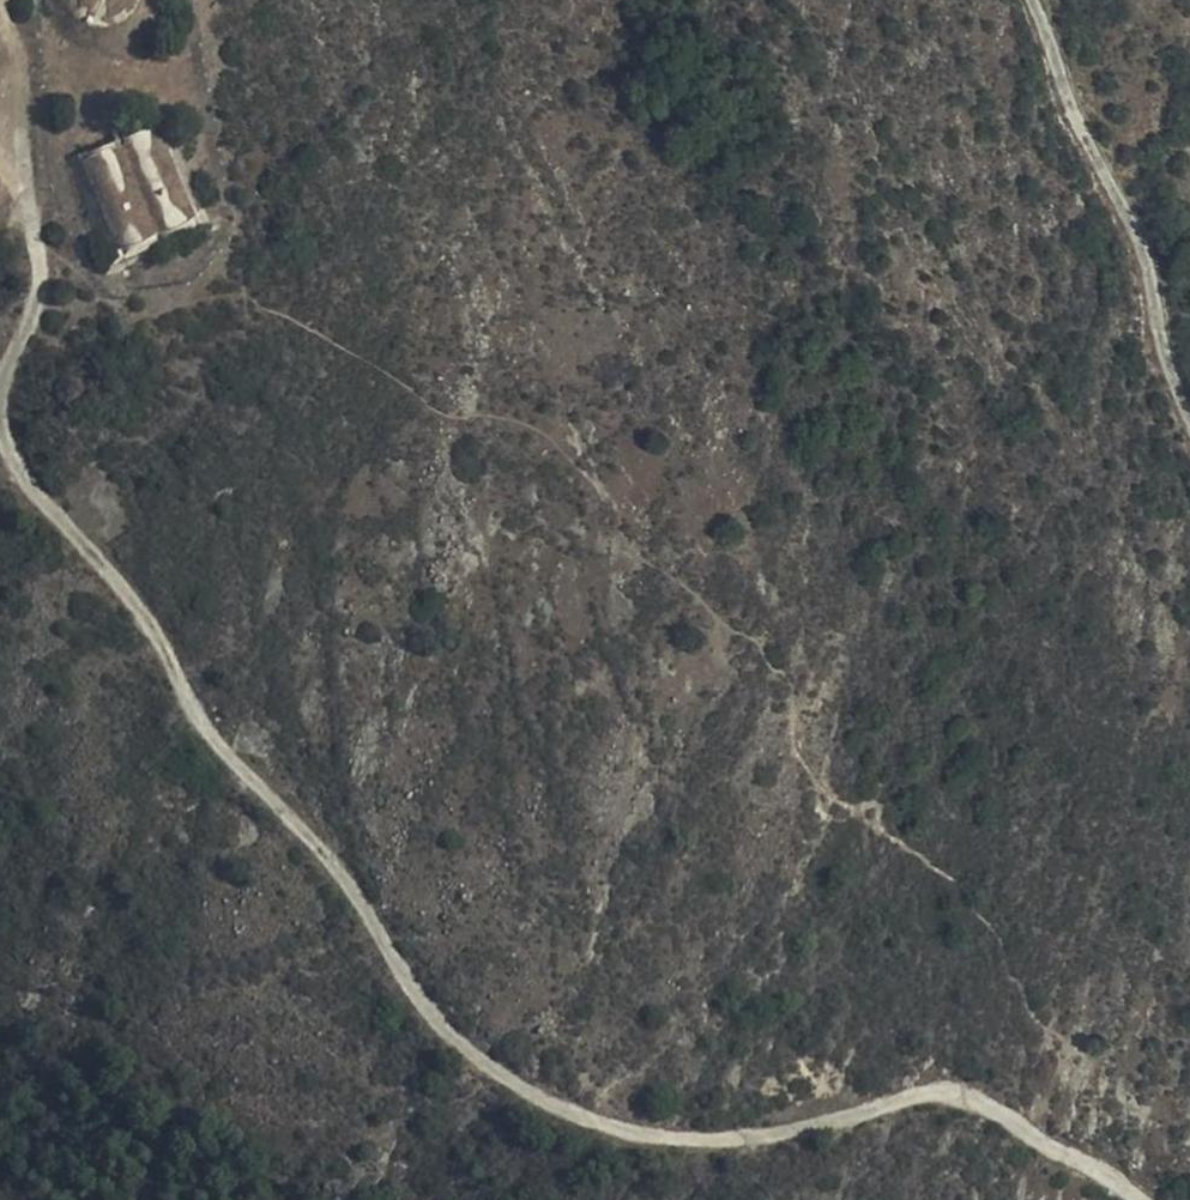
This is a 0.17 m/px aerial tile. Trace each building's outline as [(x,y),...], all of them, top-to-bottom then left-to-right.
[(45,1),(48,18),(58,37),(73,48),(88,55),(110,56),(131,51),(144,42),(157,27),(163,11),(163,0),(45,0),(45,1)] [(177,121),(69,162),(112,279),(221,234),(177,121)]
